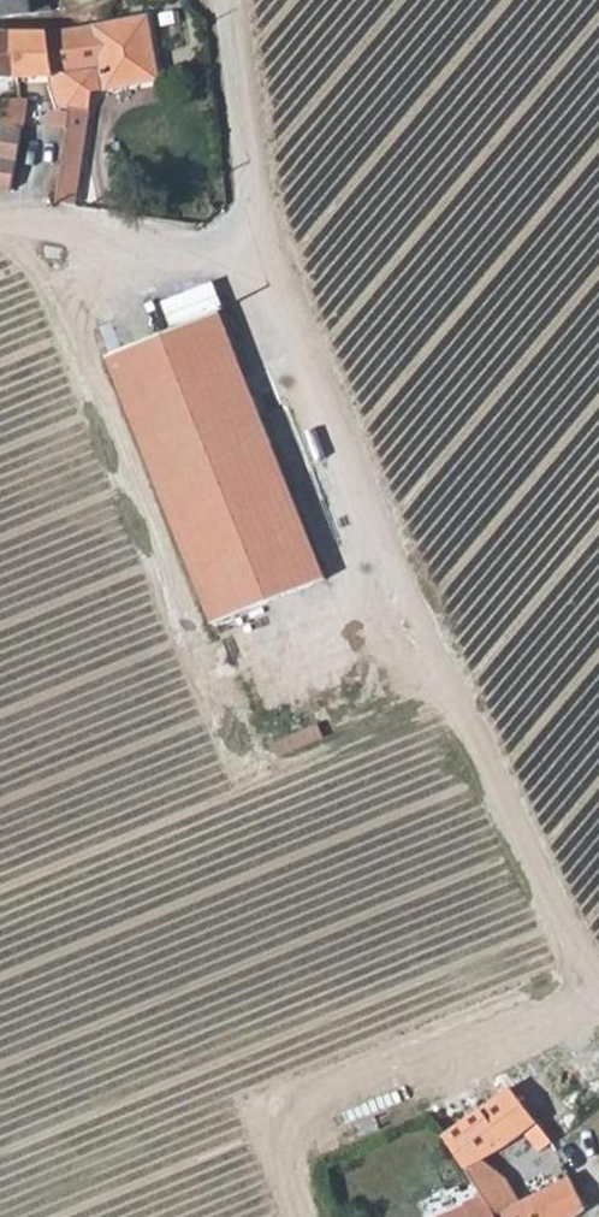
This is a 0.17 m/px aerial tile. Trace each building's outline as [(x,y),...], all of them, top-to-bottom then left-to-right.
[(33,14),(52,10),(49,0),(0,0),(0,16),(33,14)] [(151,16),(98,24),(104,67),(108,89),(160,81),(151,16)] [(46,32),(53,85),(57,109),(71,110),(68,72),(104,67),(98,24),(46,32)] [(15,32),(0,32),(0,75),(14,75),(15,32)] [(53,85),(46,32),(15,32),(14,75),(40,75),(40,85),(53,85)] [(0,131),(0,187),(2,187),(12,189),(28,98),(15,98),(6,99),(0,131)] [(46,151),(65,155),(69,127),(71,110),(57,109),(51,109),(46,151)] [(90,132),(69,127),(65,155),(59,200),(77,203),(79,181),(84,156),(90,132)] [(212,622),(324,579),(219,310),(108,353),(212,622)] [(497,1216),(572,1216),(587,1208),(570,1178),(521,1204),(509,1181),(483,1159),(526,1132),(542,1151),(552,1142),(554,1140),(510,1089),(445,1136),(483,1193),(485,1196),(496,1214),(497,1216)] [(496,1214),(485,1196),(463,1207),(464,1209),(447,1216),(497,1216),(496,1214)]
